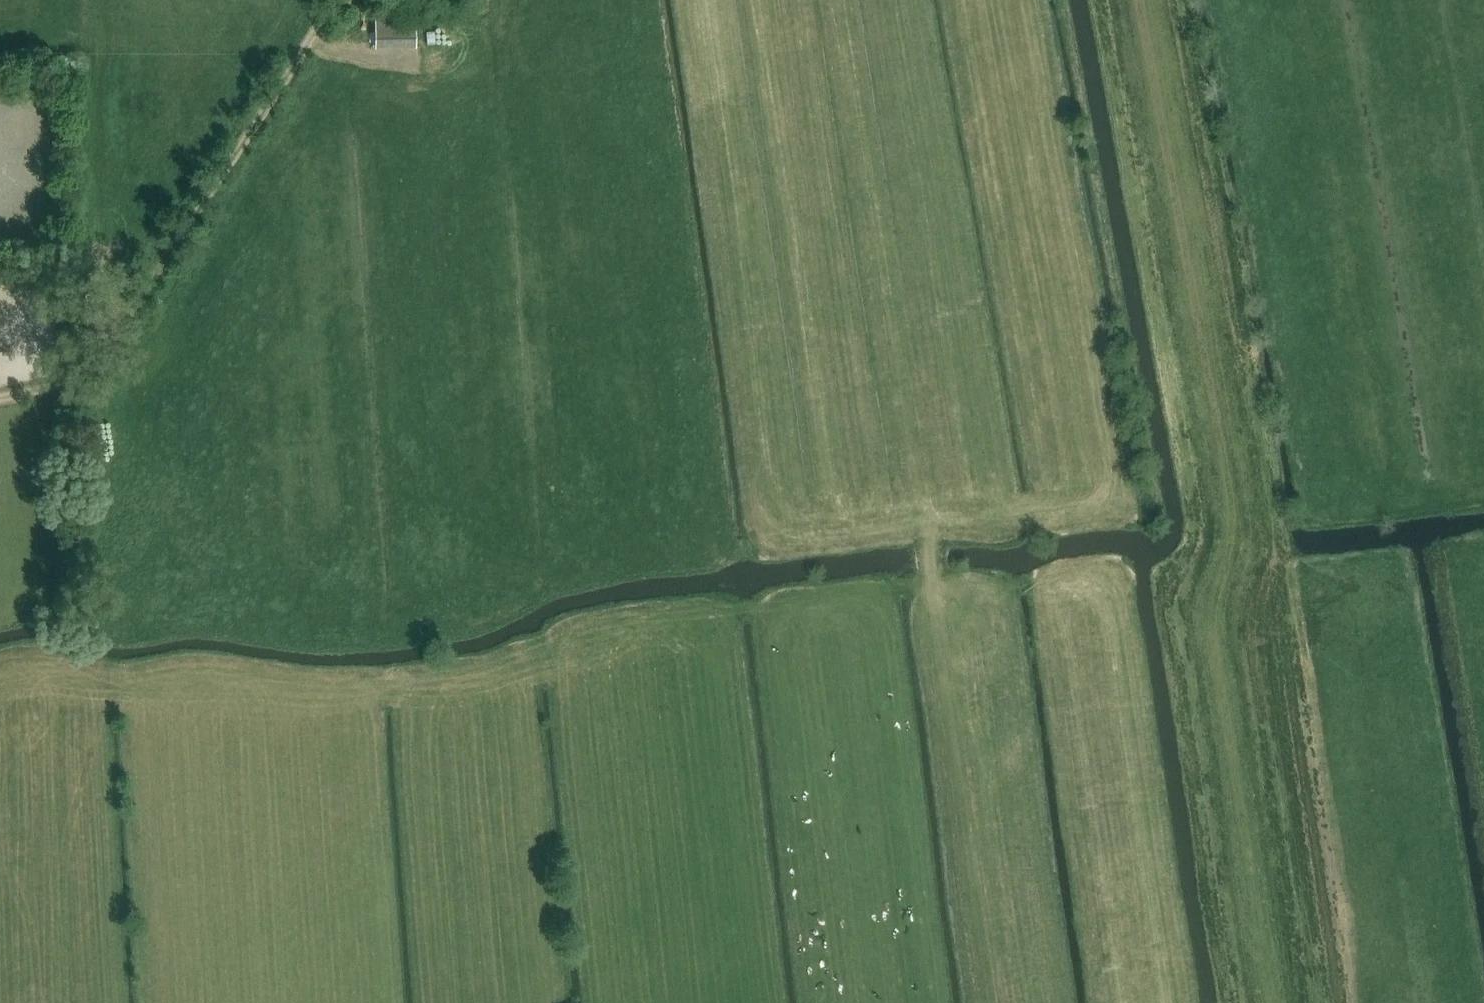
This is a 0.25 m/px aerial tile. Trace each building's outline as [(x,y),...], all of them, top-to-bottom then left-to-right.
[(415,17),(373,17),(373,46),(415,45),(415,17)]
